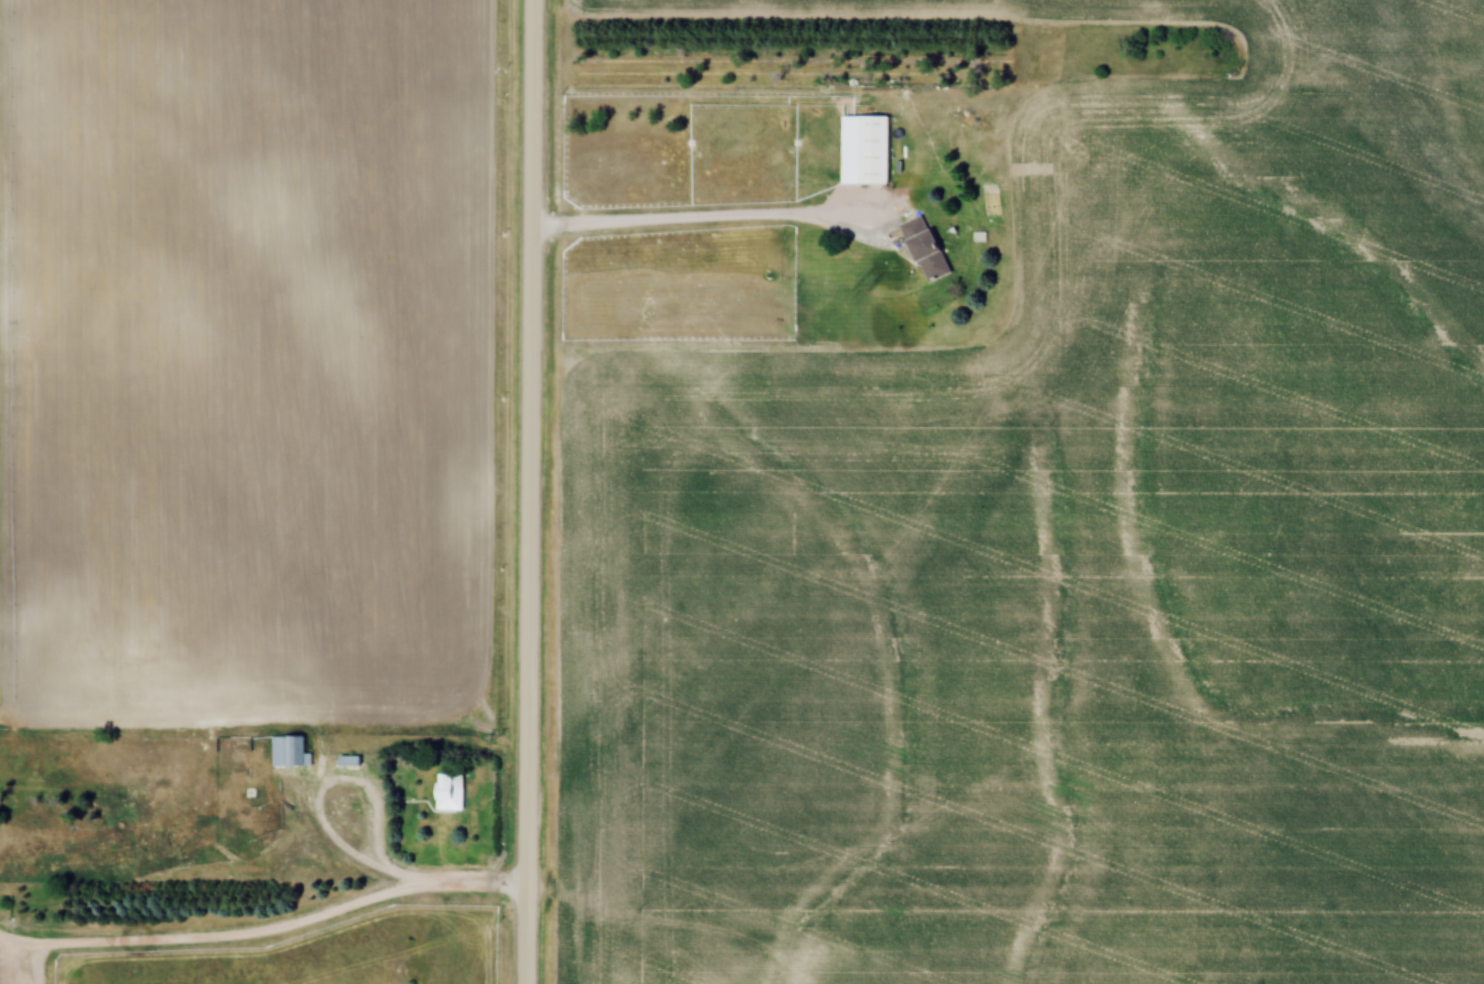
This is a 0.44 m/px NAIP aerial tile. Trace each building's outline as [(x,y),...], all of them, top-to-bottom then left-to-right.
[(860,185),(890,185),(890,117),(860,117),(860,185)] [(924,284),(948,275),(926,215),(902,224),(924,284)] [(271,766),(306,766),(306,737),(271,737),(271,766)] [(438,811),(463,811),(463,775),(438,775),(438,811)]
